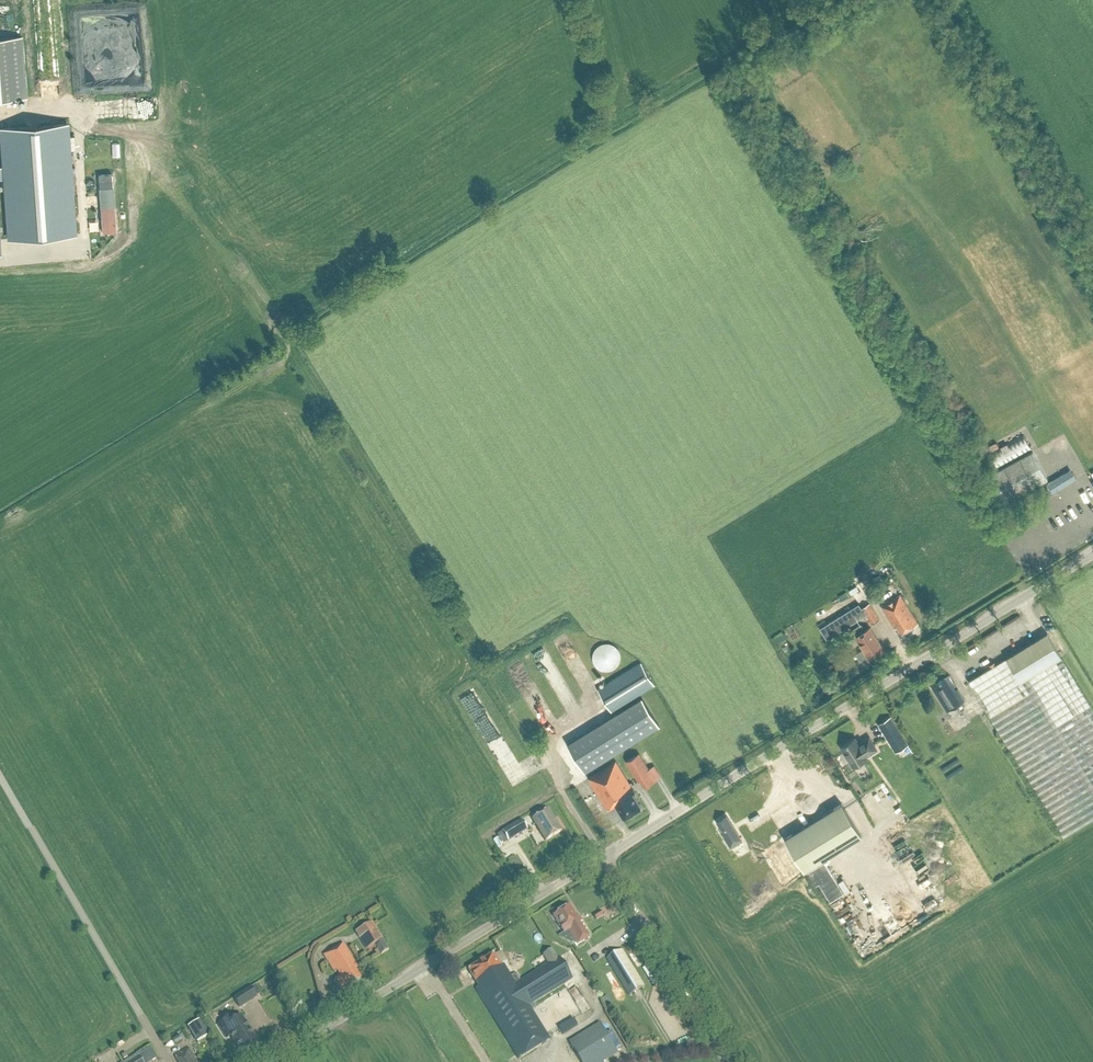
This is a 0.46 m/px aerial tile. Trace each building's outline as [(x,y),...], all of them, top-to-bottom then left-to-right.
[(16,8),(24,8),(24,0),(16,0),(16,8)] [(27,96),(23,35),(0,36),(0,98),(27,96)] [(5,178),(9,238),(74,233),(66,123),(1,127),(4,165),(0,166),(0,178),(5,178)] [(99,186),(111,185),(111,180),(110,180),(110,174),(98,175),(99,186)] [(116,230),(113,185),(111,185),(99,186),(102,231),(116,230)] [(1073,432),(1067,435),(1073,445),(1079,442),(1073,432)] [(1022,434),(985,456),(993,469),(1030,448),(1022,434)] [(1047,478),(1032,451),(991,473),(1006,500),(1047,478)] [(900,594),(881,605),(895,627),(897,626),(900,632),(917,622),(900,594)] [(826,638),(865,614),(871,623),(879,618),(869,603),(862,607),(859,602),(819,627),(821,630),(826,638)] [(870,626),(866,629),(861,622),(850,629),(855,636),(869,658),(884,649),(870,626)] [(969,680),(1063,836),(1092,818),(1092,708),(1047,632),(969,680)] [(621,655),(621,654),(620,653),(620,652),(620,650),(619,649),(619,648),(618,647),(617,646),(616,645),(615,645),(614,644),(613,643),(611,642),(610,642),(609,642),(606,642),(605,642),(604,642),(603,642),(601,643),(599,644),(598,644),(597,645),(596,646),(596,647),(595,648),(594,649),(594,650),(593,651),(593,652),(593,653),(592,655),(592,656),(593,657),(593,658),(593,660),(593,661),(594,662),(594,663),(595,664),(596,665),(597,666),(598,667),(599,667),(600,668),(601,669),(603,669),(606,670),(607,670),(608,670),(609,669),(611,669),(612,669),(613,668),(614,668),(616,666),(617,665),(618,664),(618,663),(619,662),(619,661),(620,660),(620,659),(620,658),(621,656),(621,655)] [(640,661),(598,687),(612,710),(654,684),(640,661)] [(948,675),(931,685),(947,711),(964,700),(955,685),(954,685),(948,675)] [(585,771),(659,725),(642,697),(568,743),(585,771)] [(535,721),(537,711),(530,709),(528,719),(535,721)] [(966,726),(979,720),(975,710),(962,716),(966,726)] [(902,734),(890,716),(878,723),(889,742),(902,734)] [(902,728),(906,734),(913,729),(908,723),(902,728)] [(858,743),(855,737),(840,746),(853,766),(867,757),(866,755),(877,749),(869,736),(858,743)] [(516,760),(512,763),(516,770),(526,763),(515,746),(509,749),(516,760)] [(639,753),(626,761),(638,781),(640,779),(644,786),(655,779),(639,753)] [(615,761),(588,778),(608,809),(615,804),(624,818),(641,807),(632,793),(635,792),(615,761)] [(796,796),(788,801),(801,821),(808,816),(796,796)] [(761,852),(781,884),(862,835),(841,802),(761,852)] [(548,812),(532,821),(545,843),(561,833),(553,821),(548,812)] [(721,830),(731,846),(743,839),(727,814),(717,820),(723,829),(721,830)] [(521,821),(502,832),(497,835),(502,845),(507,842),(508,843),(527,831),(521,821)] [(1079,833),(1087,849),(1092,846),(1092,826),(1079,833)] [(512,850),(515,855),(524,849),(521,844),(512,850)] [(569,908),(553,918),(559,927),(558,927),(563,935),(569,931),(577,946),(588,939),(579,924),(582,923),(579,918),(576,920),(569,908)] [(602,917),(600,912),(593,916),(595,921),(602,917)] [(371,923),(355,934),(365,951),(373,946),(380,957),(389,951),(371,923)] [(388,949),(396,948),(394,939),(387,941),(388,949)] [(342,945),(323,957),(334,974),(337,973),(340,978),(334,982),(340,993),(346,989),(361,980),(355,970),(357,969),(342,945)] [(547,965),(519,982),(514,975),(510,977),(503,966),(500,967),(493,956),(468,971),(478,988),(475,990),(519,1061),(550,1042),(528,1006),(571,980),(558,958),(557,959),(552,951),(542,957),(547,965)] [(622,953),(608,961),(630,998),(645,989),(622,953)] [(283,983),(278,974),(265,980),(269,989),(283,983)] [(257,998),(250,987),(232,999),(239,1010),(257,998)] [(231,1037),(241,1054),(256,1044),(240,1019),(234,1023),(231,1019),(217,1027),(226,1040),(231,1037)] [(210,1036),(204,1027),(200,1021),(188,1028),(197,1045),(199,1043),(210,1036)] [(568,1044),(579,1061),(605,1061),(617,1054),(599,1025),(568,1044)] [(174,1060),(176,1061),(194,1061),(187,1051),(174,1060)]
